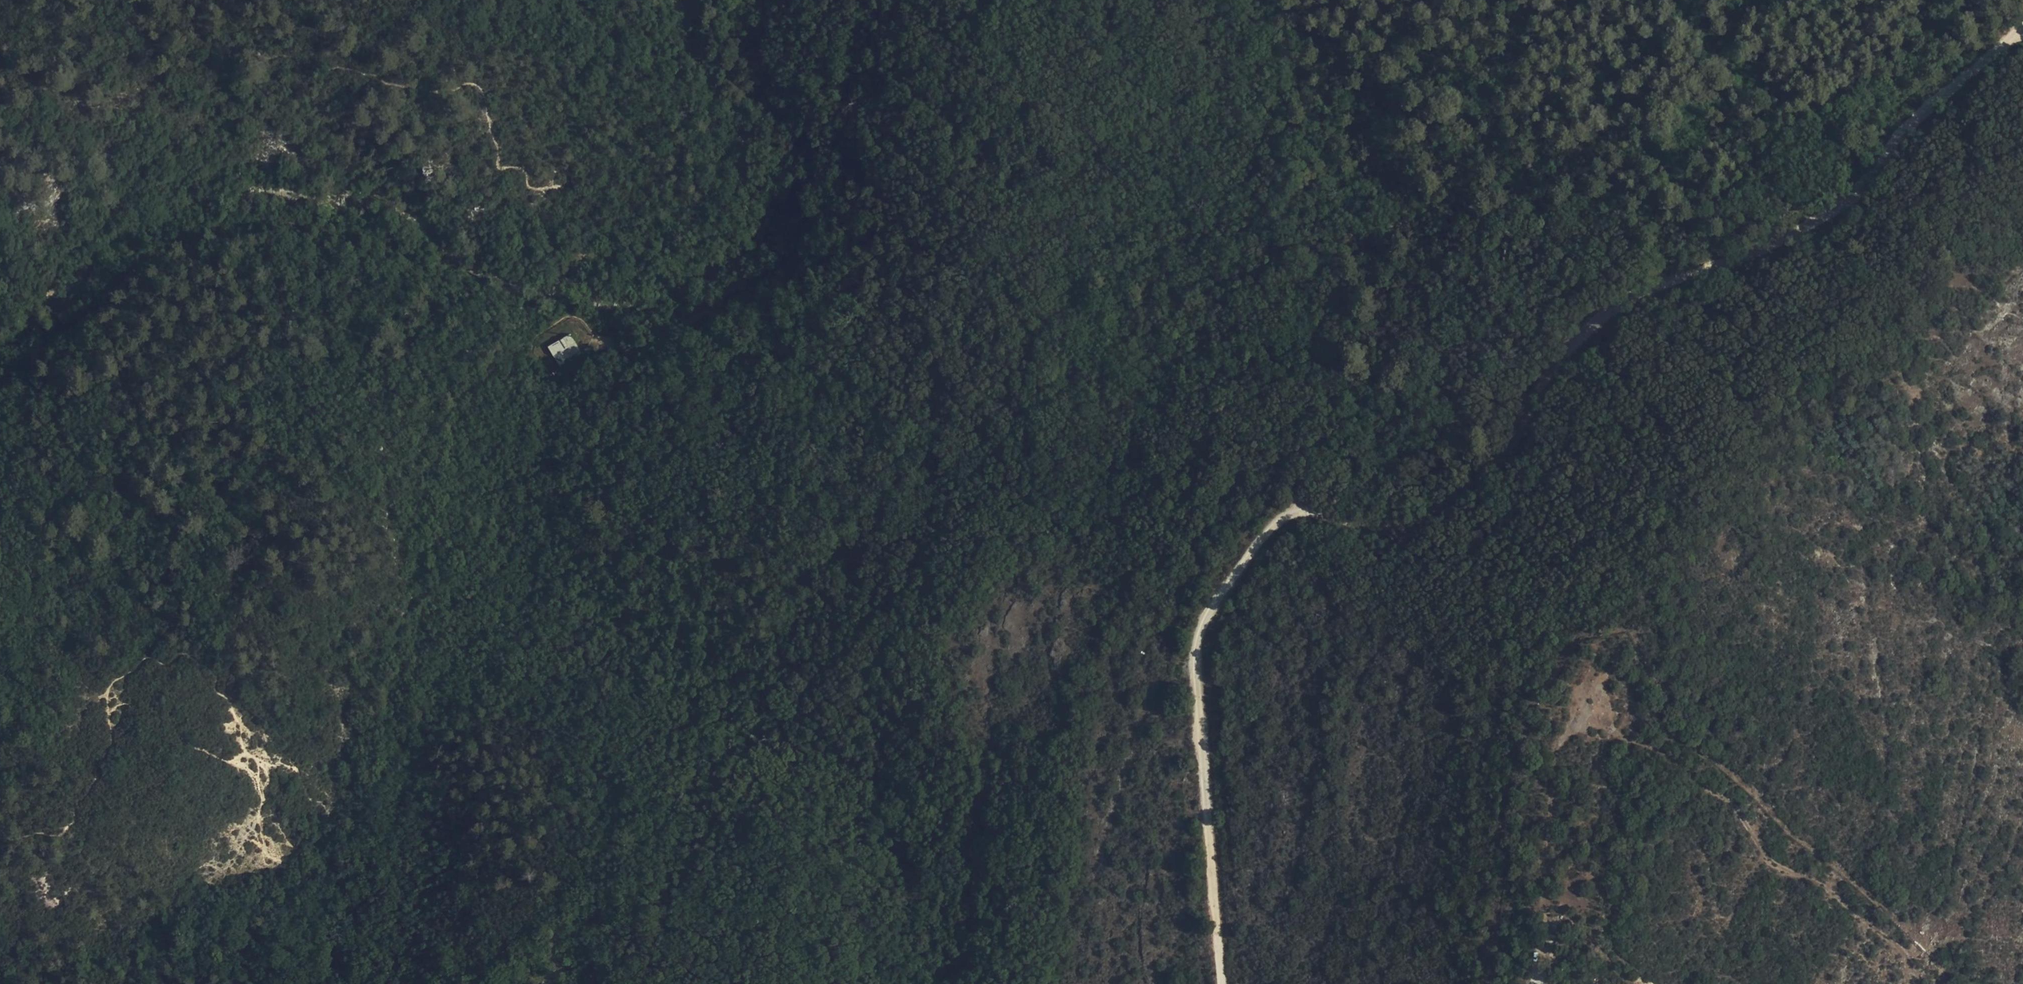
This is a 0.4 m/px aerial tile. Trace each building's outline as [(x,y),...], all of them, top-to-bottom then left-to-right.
[(569,334),(546,346),(558,367),(578,350),(569,334)]
